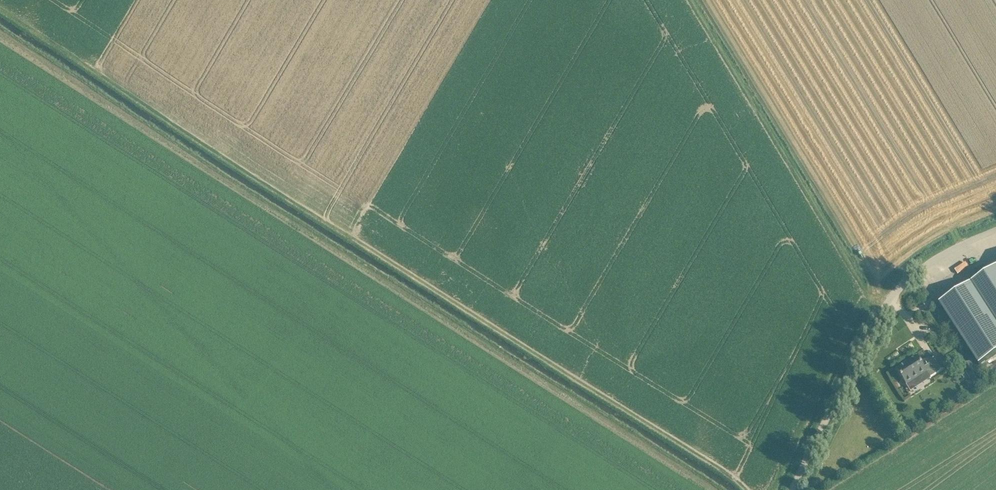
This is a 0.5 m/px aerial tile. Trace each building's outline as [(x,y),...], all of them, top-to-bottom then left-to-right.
[(941,306),(979,366),(995,355),(995,270),(941,306)] [(945,370),(938,358),(930,363),(931,364),(925,368),(917,357),(896,370),(906,385),(927,372),(931,378),(937,374),(937,375),(945,370)] [(970,362),(963,367),(971,381),(979,376),(970,362)]
